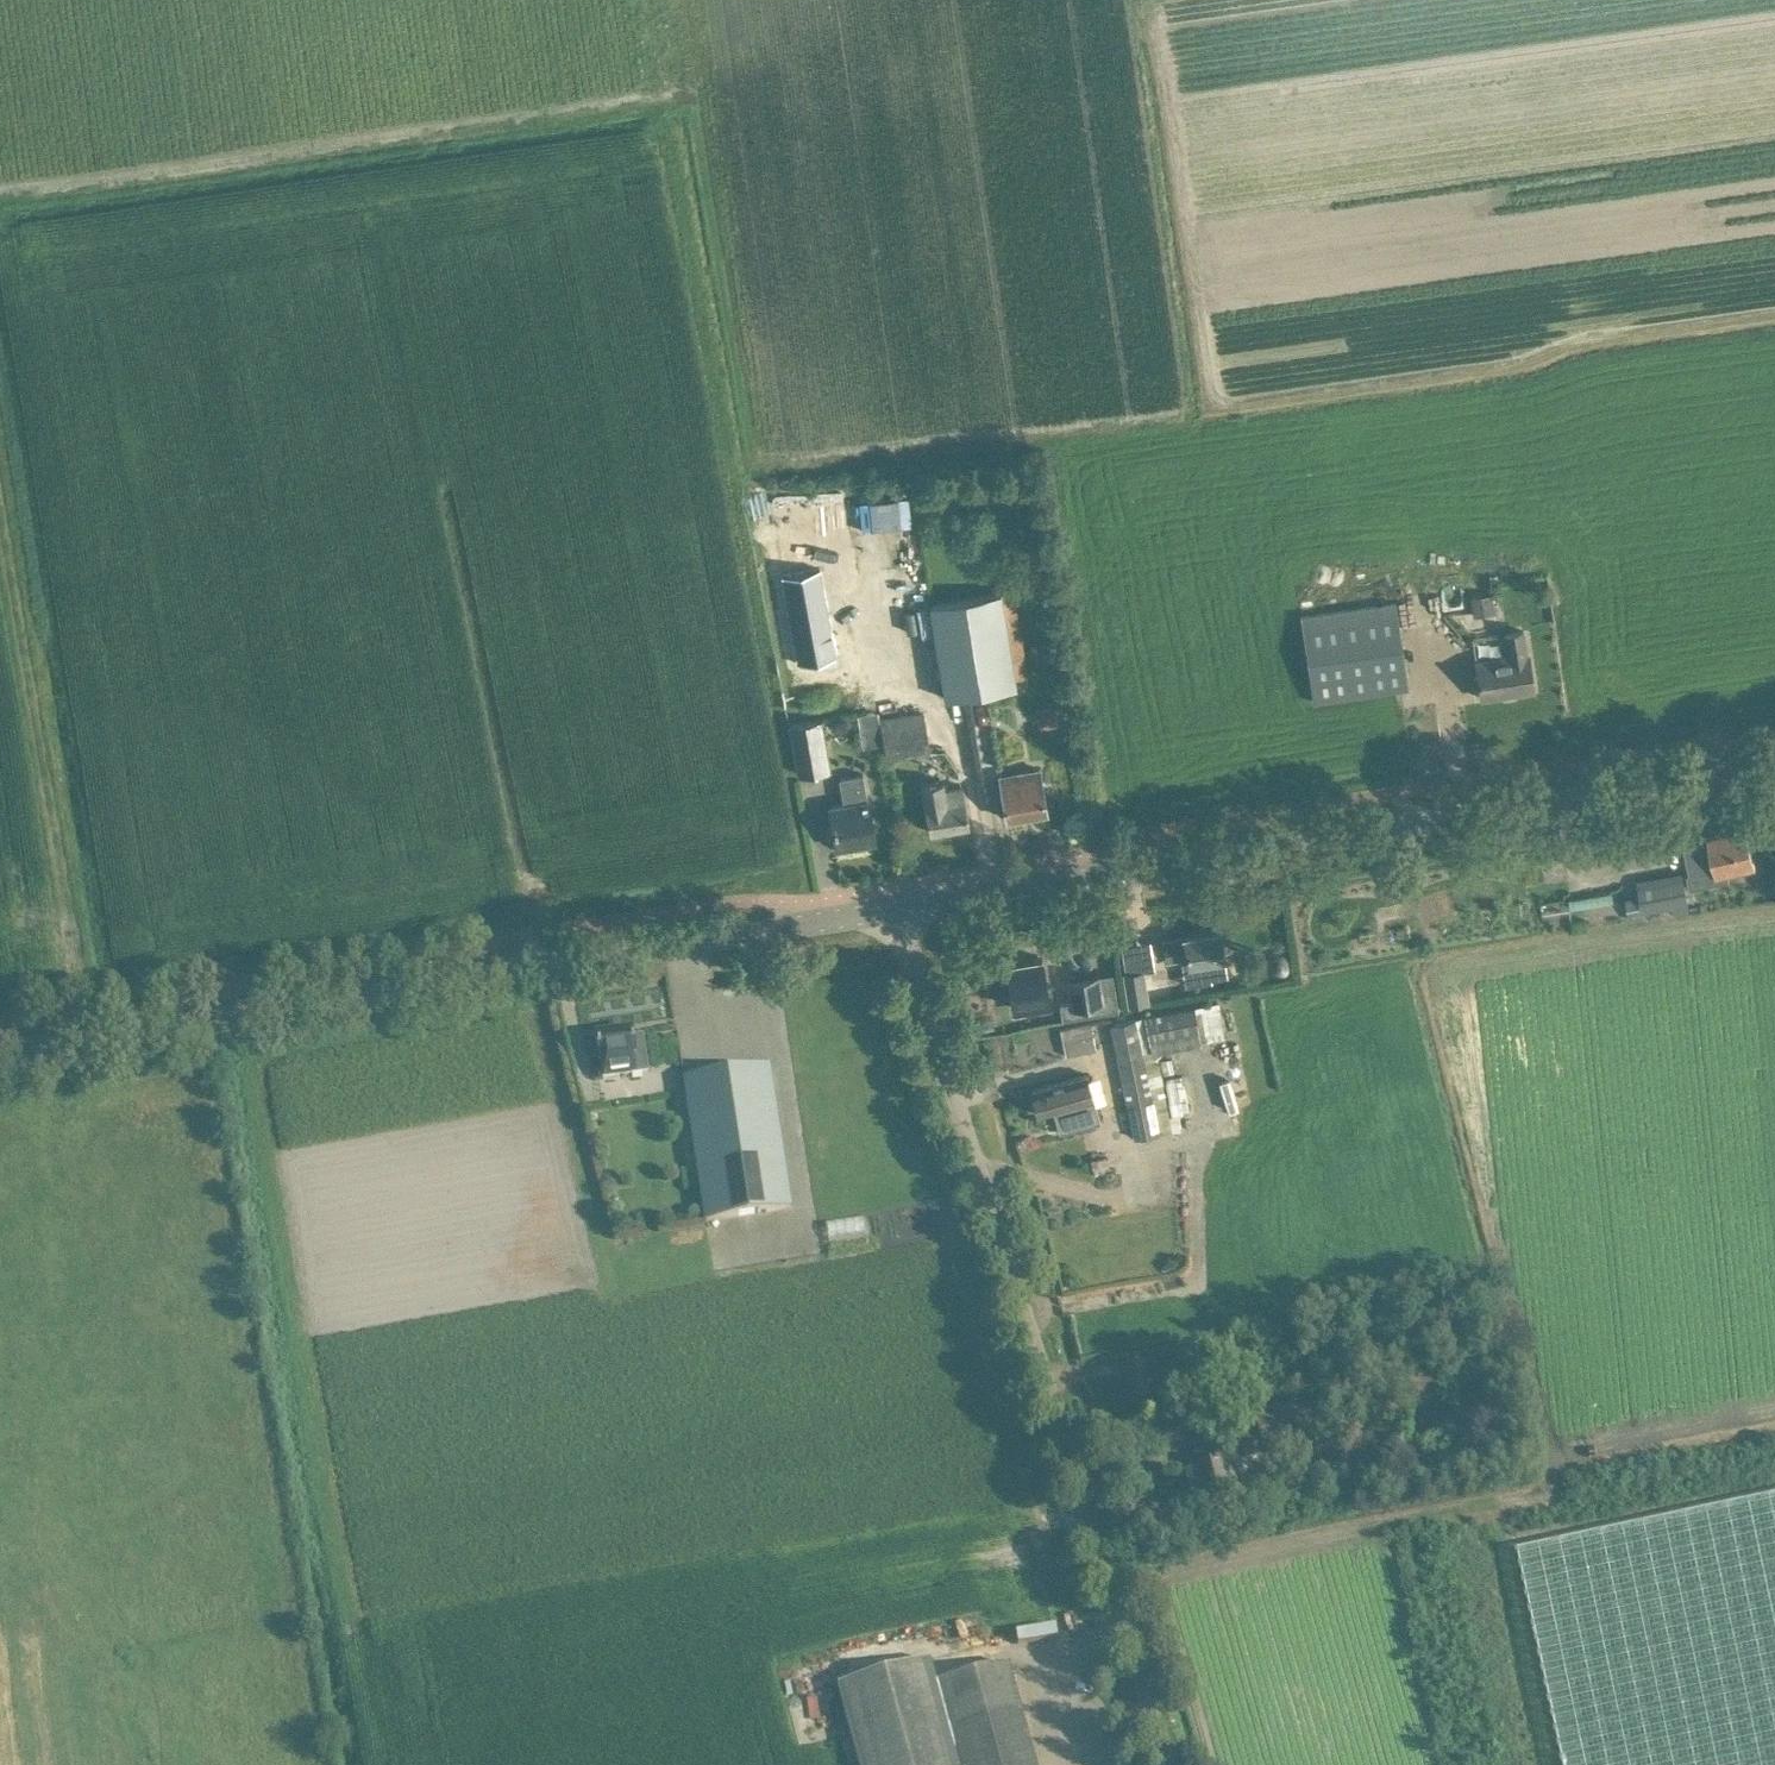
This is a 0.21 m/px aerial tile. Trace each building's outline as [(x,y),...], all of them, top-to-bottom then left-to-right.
[(820,567),(782,574),(799,663),(836,656),(820,567)] [(1001,592),(930,603),(945,697),(1016,686),(1001,592)] [(1483,593),(1471,594),(1471,596),(1473,613),(1495,610),(1493,592),(1483,593)] [(1396,602),(1301,616),(1313,701),(1380,691),(1408,687),(1396,602)] [(1508,655),(1476,660),(1482,697),(1502,694),(1502,692),(1516,690),(1516,692),(1533,689),(1524,630),(1504,633),(1508,655)] [(1000,694),(1001,758),(1025,758),(1024,694),(1000,694)] [(1047,709),(1047,732),(1067,732),(1067,709),(1047,709)] [(870,747),(889,748),(891,717),(872,716),(870,747)] [(790,724),(799,773),(830,768),(821,719),(790,724)] [(917,739),(893,743),(902,795),(904,795),(916,792),(923,832),(964,825),(960,802),(964,801),(961,783),(957,784),(953,762),(921,767),(917,739)] [(1040,768),(1000,775),(1007,818),(1047,811),(1040,768)] [(836,847),(876,840),(869,800),(868,800),(863,773),(839,778),(844,804),(830,807),(836,847)] [(1687,873),(1691,888),(1730,879),(1729,872),(1756,865),(1749,828),(1709,837),(1710,845),(1705,846),(1705,842),(1684,846),(1690,872),(1687,873)] [(1682,874),(1668,877),(1669,881),(1642,886),(1641,882),(1640,882),(1643,896),(1628,899),(1631,919),(1647,916),(1646,910),(1687,903),(1682,874)] [(1224,957),(1225,957),(1220,928),(1219,928),(1219,930),(1185,935),(1185,934),(1184,934),(1184,936),(1165,939),(1165,938),(1163,938),(1167,960),(1168,959),(1168,958),(1187,955),(1188,962),(1208,959),(1210,978),(1227,975),(1224,957)] [(1271,962),(1271,963),(1271,964),(1271,965),(1271,966),(1272,967),(1272,968),(1273,969),(1273,970),(1274,970),(1275,971),(1276,971),(1277,972),(1278,972),(1279,972),(1280,972),(1281,972),(1282,972),(1283,972),(1284,971),(1285,971),(1286,971),(1286,970),(1287,970),(1287,969),(1288,968),(1289,967),(1289,966),(1289,965),(1290,965),(1290,964),(1290,963),(1290,962),(1290,961),(1289,960),(1289,959),(1288,958),(1288,957),(1287,957),(1287,956),(1286,956),(1286,955),(1285,955),(1284,954),(1283,954),(1282,953),(1281,953),(1280,953),(1279,953),(1278,954),(1277,954),(1276,954),(1275,955),(1274,956),(1273,956),(1273,957),(1272,957),(1272,958),(1272,959),(1271,960),(1271,961),(1271,962)] [(1042,957),(1023,960),(1022,956),(1008,958),(1008,962),(1006,963),(1008,975),(993,978),(996,999),(1012,996),(1014,1007),(1050,1001),(1042,957)] [(1142,967),(1121,970),(1126,1001),(1147,998),(1142,967)] [(1070,1001),(1060,1003),(1062,1019),(1119,1010),(1117,1000),(1104,1002),(1099,975),(1067,980),(1070,1001)] [(1113,1032),(1135,1138),(1172,1130),(1157,1051),(1201,1043),(1225,1037),(1219,1001),(1195,1006),(1111,1022),(1113,1032)] [(1090,1022),(1060,1028),(1066,1055),(1096,1048),(1090,1022)] [(606,1078),(644,1072),(641,1053),(635,1054),(631,1029),(595,1034),(599,1058),(603,1057),(606,1078)] [(684,1079),(706,1221),(790,1208),(769,1067),(684,1079)] [(1058,1129),(1098,1117),(1086,1074),(1031,1089),(1038,1114),(1053,1110),(1058,1129)] [(1158,1405),(1151,1367),(1118,1373),(1125,1411),(1158,1405)] [(1238,1461),(1252,1458),(1266,1454),(1317,1442),(1307,1403),(1255,1415),(1259,1429),(1212,1442),(1213,1448),(1199,1452),(1203,1467),(1195,1469),(1205,1512),(1248,1501),(1238,1461)] [(1518,1551),(1564,1764),(1774,1764),(1774,1496),(1518,1551)] [(1007,1664),(935,1683),(929,1660),(837,1685),(859,1764),(1035,1764),(1007,1664)]
